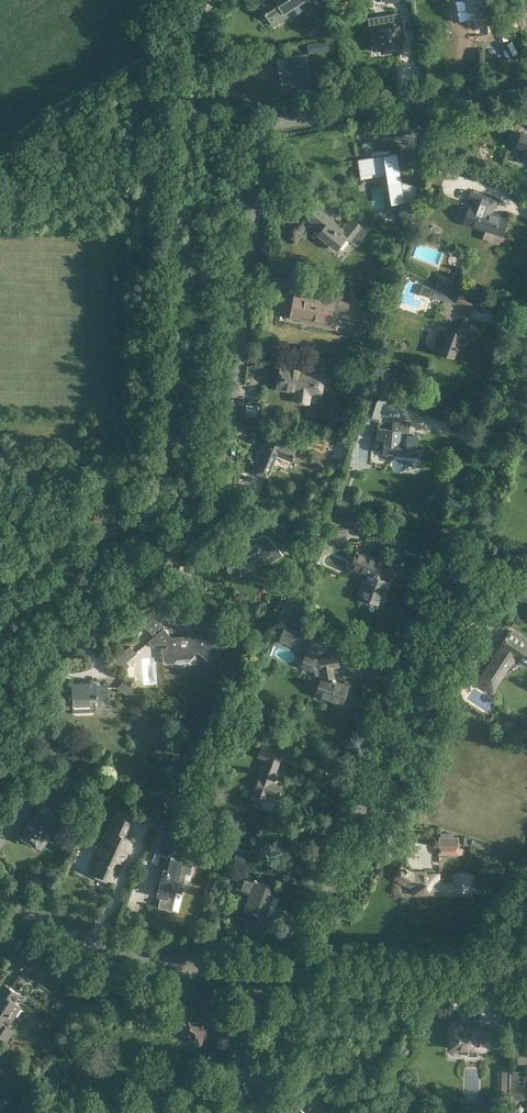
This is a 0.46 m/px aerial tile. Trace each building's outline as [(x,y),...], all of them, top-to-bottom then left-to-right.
[(259,3),(271,21),(286,12),(285,11),(302,0),(263,0),(259,3)] [(456,1),(458,15),(467,13),(475,12),(476,18),(473,19),(476,37),(489,34),(482,0),(462,0),(456,1)] [(378,28),(375,29),(377,41),(380,40),(382,52),(394,50),(393,48),(402,46),(400,39),(400,36),(404,36),(403,32),(402,24),(390,26),(388,15),(376,17),(378,28)] [(328,40),(307,44),(309,53),(329,50),(328,40)] [(312,83),(307,53),(294,55),(294,57),(278,60),(280,70),(282,70),(285,85),(293,83),(293,86),(312,83)] [(522,159),(522,160),(526,161),(526,135),(521,133),(516,145),(520,147),(516,156),(522,159)] [(391,204),(404,202),(414,200),(418,186),(401,182),(398,162),(392,163),(389,149),(370,152),(371,157),(357,159),(360,175),(386,171),(391,204)] [(428,161),(425,169),(436,173),(439,164),(428,161)] [(507,219),(491,213),(493,207),(494,207),(497,200),(471,190),(468,198),(472,199),(470,205),(469,205),(463,221),(486,230),(484,237),(499,243),(507,219)] [(367,230),(352,218),(343,228),(334,221),(333,222),(330,219),(330,218),(317,207),(307,219),(321,230),(317,234),(331,245),(333,243),(338,248),(347,238),(355,245),(359,244),(362,240),(362,237),(367,230)] [(453,286),(454,282),(439,276),(437,281),(453,286)] [(442,285),(438,295),(456,302),(459,293),(460,291),(442,285)] [(346,316),(349,302),(339,300),(340,297),(337,297),(338,295),(342,296),(344,289),(326,286),(324,295),(326,295),(325,296),(325,299),(324,300),(309,297),(309,298),(306,298),(306,297),(294,295),(291,310),(290,309),(289,313),(290,313),(290,317),(301,320),(302,319),(303,313),(313,315),(312,318),(331,322),(332,314),(346,316)] [(456,302),(473,308),(476,300),(459,293),(456,302)] [(456,346),(459,336),(472,329),(467,322),(452,331),(447,329),(445,335),(438,333),(434,333),(430,336),(431,341),(434,344),(441,347),(439,352),(453,357),(457,347),(456,346)] [(277,388),(296,391),(294,400),(303,402),(306,391),(320,393),(324,372),(305,369),(304,371),(300,370),(300,368),(281,364),(277,388)] [(366,409),(364,413),(379,418),(380,414),(385,399),(370,394),(366,409)] [(373,431),(371,449),(383,450),(383,451),(397,453),(397,451),(416,453),(418,436),(403,435),(404,421),(394,420),(393,429),(374,428),(373,431)] [(257,472),(266,476),(267,476),(276,454),(291,460),(295,450),(280,444),(282,440),(268,435),(262,451),(265,452),(257,472)] [(345,529),(326,532),(328,543),(347,540),(345,529)] [(315,531),(312,536),(319,541),(322,535),(315,531)] [(240,546),(235,549),(237,553),(224,560),(226,564),(225,565),(227,571),(229,570),(229,571),(243,564),(243,563),(255,557),(256,559),(262,556),(264,562),(271,560),(276,558),(282,553),(267,536),(266,535),(265,535),(264,534),(263,534),(261,535),(252,539),(253,542),(241,548),(240,546)] [(312,548),(306,545),(298,559),(304,562),(312,548)] [(366,582),(365,581),(363,586),(365,586),(361,597),(378,604),(386,581),(380,579),(382,574),(382,575),(386,564),(356,552),(352,562),(371,569),(366,582)] [(285,625),(282,634),(300,641),(301,637),(303,631),(285,625)] [(163,627),(148,641),(152,646),(156,643),(157,644),(159,642),(162,646),(163,660),(166,663),(174,662),(177,659),(192,658),(195,654),(194,653),(195,653),(195,651),(199,650),(211,661),(222,647),(205,633),(195,634),(195,632),(187,633),(187,635),(171,637),(163,627)] [(499,646),(501,648),(478,682),(491,690),(514,655),(526,663),(526,642),(526,643),(508,632),(499,646)] [(301,637),(300,641),(310,645),(310,644),(319,648),(324,649),(328,640),(313,634),(311,641),(301,637)] [(306,654),(301,665),(312,669),(312,668),(314,669),(315,675),(322,677),(316,693),(342,703),(348,686),(339,683),(337,684),(334,683),(336,679),(333,678),(331,666),(338,665),(337,656),(317,660),(316,659),(316,658),(315,658),(319,648),(310,644),(310,645),(306,654)] [(123,671),(128,666),(124,661),(135,652),(130,645),(113,660),(123,671)] [(125,678),(118,687),(127,694),(123,699),(134,708),(138,702),(137,702),(139,699),(137,697),(133,694),(138,688),(125,678)] [(108,699),(108,684),(96,684),(96,682),(88,682),(88,683),(81,683),(81,682),(72,683),(72,696),(61,697),(61,708),(73,708),(73,711),(93,711),(94,710),(95,710),(96,709),(97,708),(97,707),(97,699),(108,699)] [(489,714),(497,702),(474,687),(466,699),(489,714)] [(191,741),(188,747),(193,750),(196,744),(191,741)] [(274,773),(283,751),(269,746),(265,758),(267,758),(260,778),(259,778),(253,794),(277,803),(283,786),(274,783),(274,782),(274,781),(275,777),(276,777),(277,774),(274,773)] [(41,772),(38,777),(45,780),(48,775),(41,772)] [(22,800),(33,808),(40,797),(29,790),(22,800)] [(51,809),(44,804),(39,812),(38,811),(32,820),(30,819),(26,826),(28,827),(21,836),(37,847),(54,822),(46,817),(51,809)] [(104,857),(95,877),(106,881),(107,877),(109,878),(111,879),(123,855),(125,856),(132,839),(126,836),(133,822),(117,815),(104,844),(102,843),(98,852),(100,853),(99,855),(104,857)] [(189,815),(186,821),(194,826),(198,820),(189,815)] [(189,861),(189,858),(178,855),(178,854),(178,853),(177,853),(177,852),(176,851),(175,851),(174,851),(173,851),(172,851),(172,852),(171,853),(170,853),(174,844),(183,848),(187,838),(179,834),(166,828),(152,860),(164,865),(163,868),(161,876),(159,875),(158,881),(160,881),(158,889),(157,889),(157,892),(158,892),(157,895),(160,896),(158,907),(172,910),(176,891),(182,893),(186,873),(190,874),(193,862),(189,861)] [(453,836),(453,833),(440,833),(440,836),(439,836),(439,854),(462,854),(462,848),(458,848),(459,836),(453,836)] [(472,840),(470,845),(488,852),(490,848),(472,840)] [(245,854),(237,851),(234,857),(243,860),(245,854)] [(439,882),(439,873),(426,873),(426,871),(422,871),(421,873),(415,873),(401,865),(394,878),(414,888),(415,886),(421,886),(420,894),(471,895),(471,874),(454,873),(454,883),(439,882)] [(241,874),(236,888),(250,893),(244,909),(264,916),(264,915),(272,895),(271,895),(274,886),(241,874)] [(24,947),(18,956),(12,951),(7,959),(12,963),(17,956),(27,963),(39,946),(28,938),(23,946),(24,947)] [(21,1007),(15,1002),(20,994),(10,988),(0,1002),(0,1035),(7,1040),(13,1030),(8,1027),(21,1007)] [(143,994),(136,1005),(153,1016),(160,1006),(143,994)] [(201,1007),(191,1000),(183,1011),(184,1012),(180,1018),(183,1019),(178,1027),(190,1036),(190,1037),(189,1038),(190,1039),(190,1040),(190,1041),(191,1041),(191,1042),(192,1043),(193,1043),(194,1043),(195,1043),(196,1042),(197,1042),(198,1041),(199,1042),(205,1033),(203,1032),(207,1026),(203,1023),(205,1019),(197,1013),(201,1007)] [(480,1041),(499,1041),(499,1027),(489,1027),(489,1033),(480,1032),(480,1026),(478,1026),(478,1022),(469,1022),(469,1026),(460,1026),(460,1021),(451,1021),(451,1026),(449,1026),(448,1048),(468,1048),(468,1055),(477,1056),(478,1048),(479,1048),(480,1041)] [(508,1084),(499,1084),(499,1093),(508,1093),(508,1084)] [(522,1097),(523,1084),(509,1084),(509,1097),(522,1097)] [(322,1112),(328,1112),(331,1109),(313,1097),(309,1104),(322,1112)] [(288,1112),(307,1112),(293,1103),(287,1112),(288,1112)] [(90,1104),(88,1108),(82,1105),(80,1109),(77,1107),(73,1112),(104,1112),(90,1104)]
